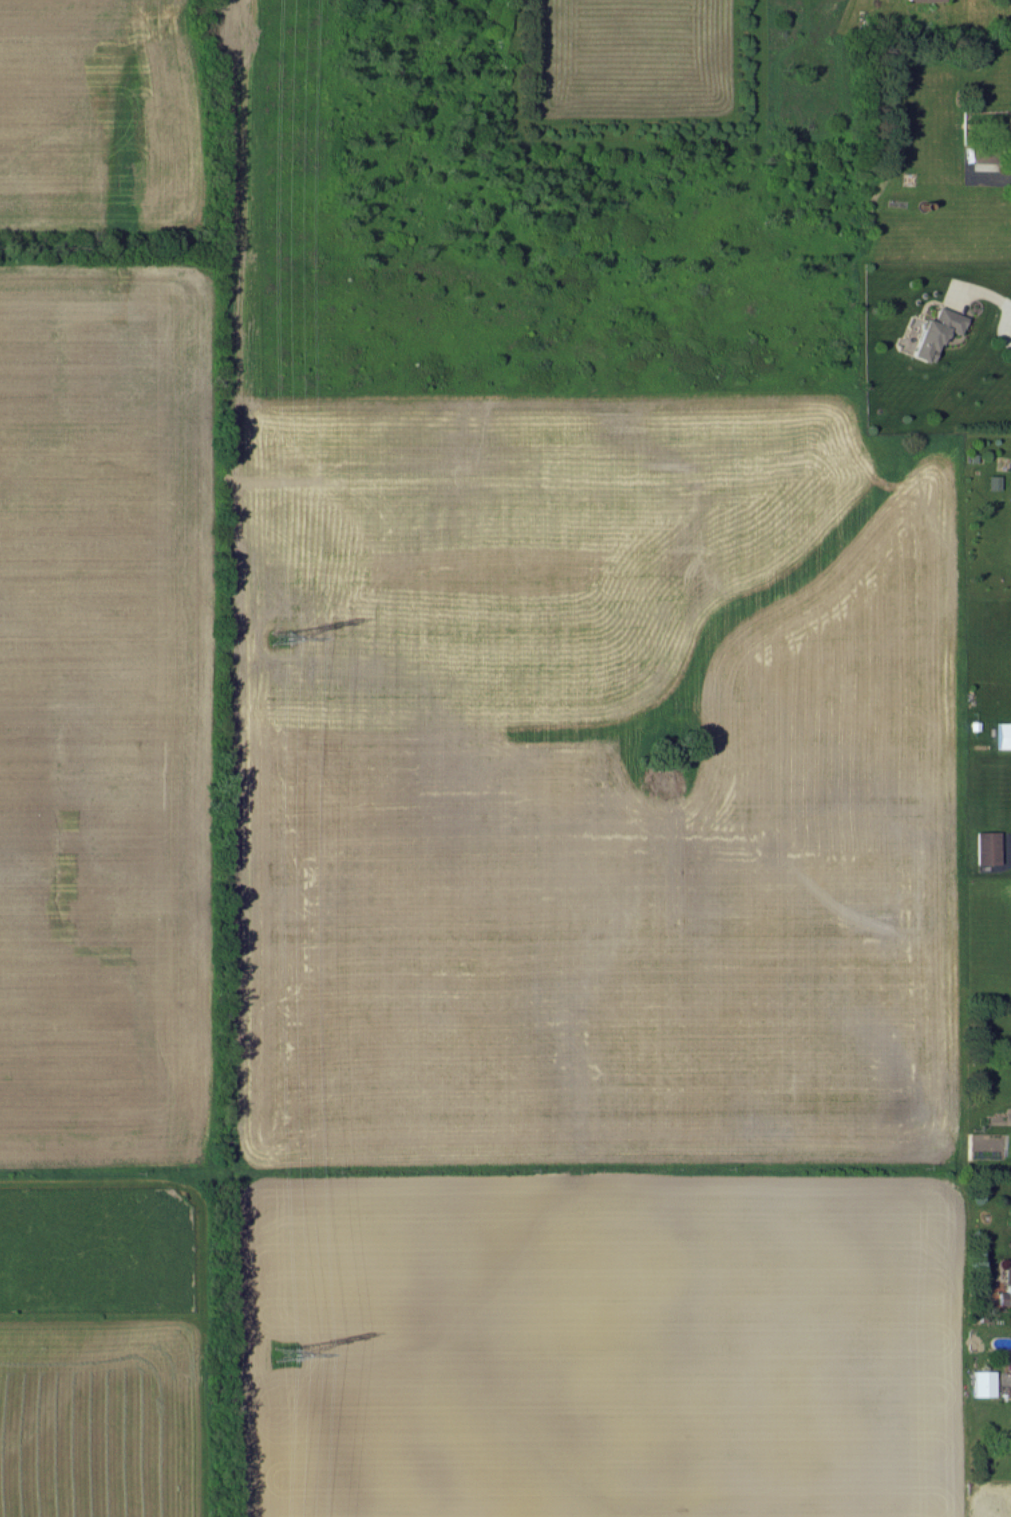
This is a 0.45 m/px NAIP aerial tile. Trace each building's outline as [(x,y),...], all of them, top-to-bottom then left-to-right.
[(909,355),(930,363),(942,329),(958,334),(964,316),(936,306),(931,320),(922,317),(909,355)] [(986,488),(998,488),(998,474),(986,475),(986,488)] [(1010,747),(1010,722),(994,722),(995,747),(1010,747)] [(974,863),(998,863),(997,831),(973,831),(974,863)] [(1004,1265),(1003,1291),(996,1291),(995,1304),(1010,1304),(1010,1266),(1004,1265)] [(993,1370),(971,1370),(971,1395),(993,1395),(993,1370)]
